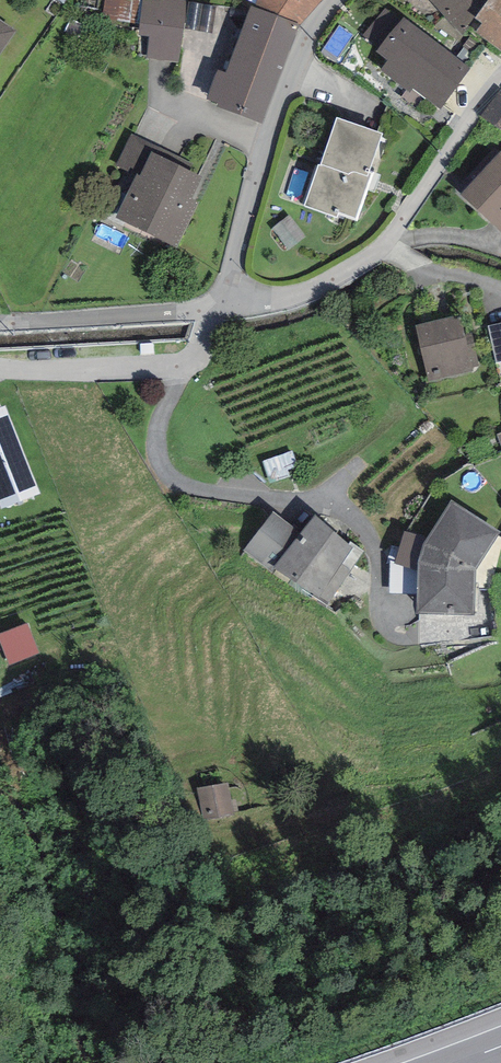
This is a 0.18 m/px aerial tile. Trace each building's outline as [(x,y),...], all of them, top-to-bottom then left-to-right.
[(207,32),(211,5),(174,0),(99,0),(96,17),(142,23),(136,60),(178,66),(183,29),(207,32)] [(255,8),(299,24),(323,0),(258,0),(255,8)] [(461,34),(475,18),(488,0),(432,0),(461,34)] [(475,18),(482,23),(476,32),(500,51),(500,0),(488,0),(475,18)] [(255,8),(251,6),(225,73),(218,71),(206,100),(218,104),(217,106),(262,123),(299,24),(255,8)] [(379,48),(401,21),(385,8),(363,35),(379,48)] [(471,68),(403,17),(401,21),(379,48),(376,52),(387,60),(380,69),(410,91),(412,88),(440,108),(471,68)] [(16,31),(0,20),(0,54),(16,31)] [(481,115),(500,132),(500,92),(481,115)] [(383,134),(337,117),(320,165),(318,164),(304,206),(337,218),(338,215),(356,221),(373,174),(369,173),(383,134)] [(151,152),(188,171),(192,164),(131,133),(116,164),(136,175),(137,173),(140,175),(151,152)] [(500,149),(460,195),(500,231),(500,149)] [(188,171),(151,152),(140,175),(137,173),(136,175),(115,218),(176,248),(198,203),(191,200),(202,177),(188,171)] [(306,237),(289,215),(271,228),(289,251),(306,237)] [(461,314),(415,324),(428,382),(474,372),(473,367),(478,366),(471,332),(465,334),(461,314)] [(488,326),(496,363),(500,362),(500,323),(488,326)] [(0,407),(0,509),(40,494),(5,405),(0,407)] [(476,570),(500,532),(451,500),(427,538),(423,546),(418,561),(418,569),(417,594),(416,614),(474,615),(476,570)] [(273,568),(300,532),(273,511),(243,550),(273,573),(275,570),(273,568)] [(364,550),(350,541),(349,544),(315,513),(300,532),(273,568),(275,570),(328,605),(364,550)] [(423,546),(427,538),(404,531),(395,561),(394,563),(418,569),(418,561),(423,546)] [(417,594),(418,569),(394,563),(395,561),(390,561),(390,593),(417,594)] [(0,634),(0,641),(10,666),(40,654),(27,623),(0,634)]
